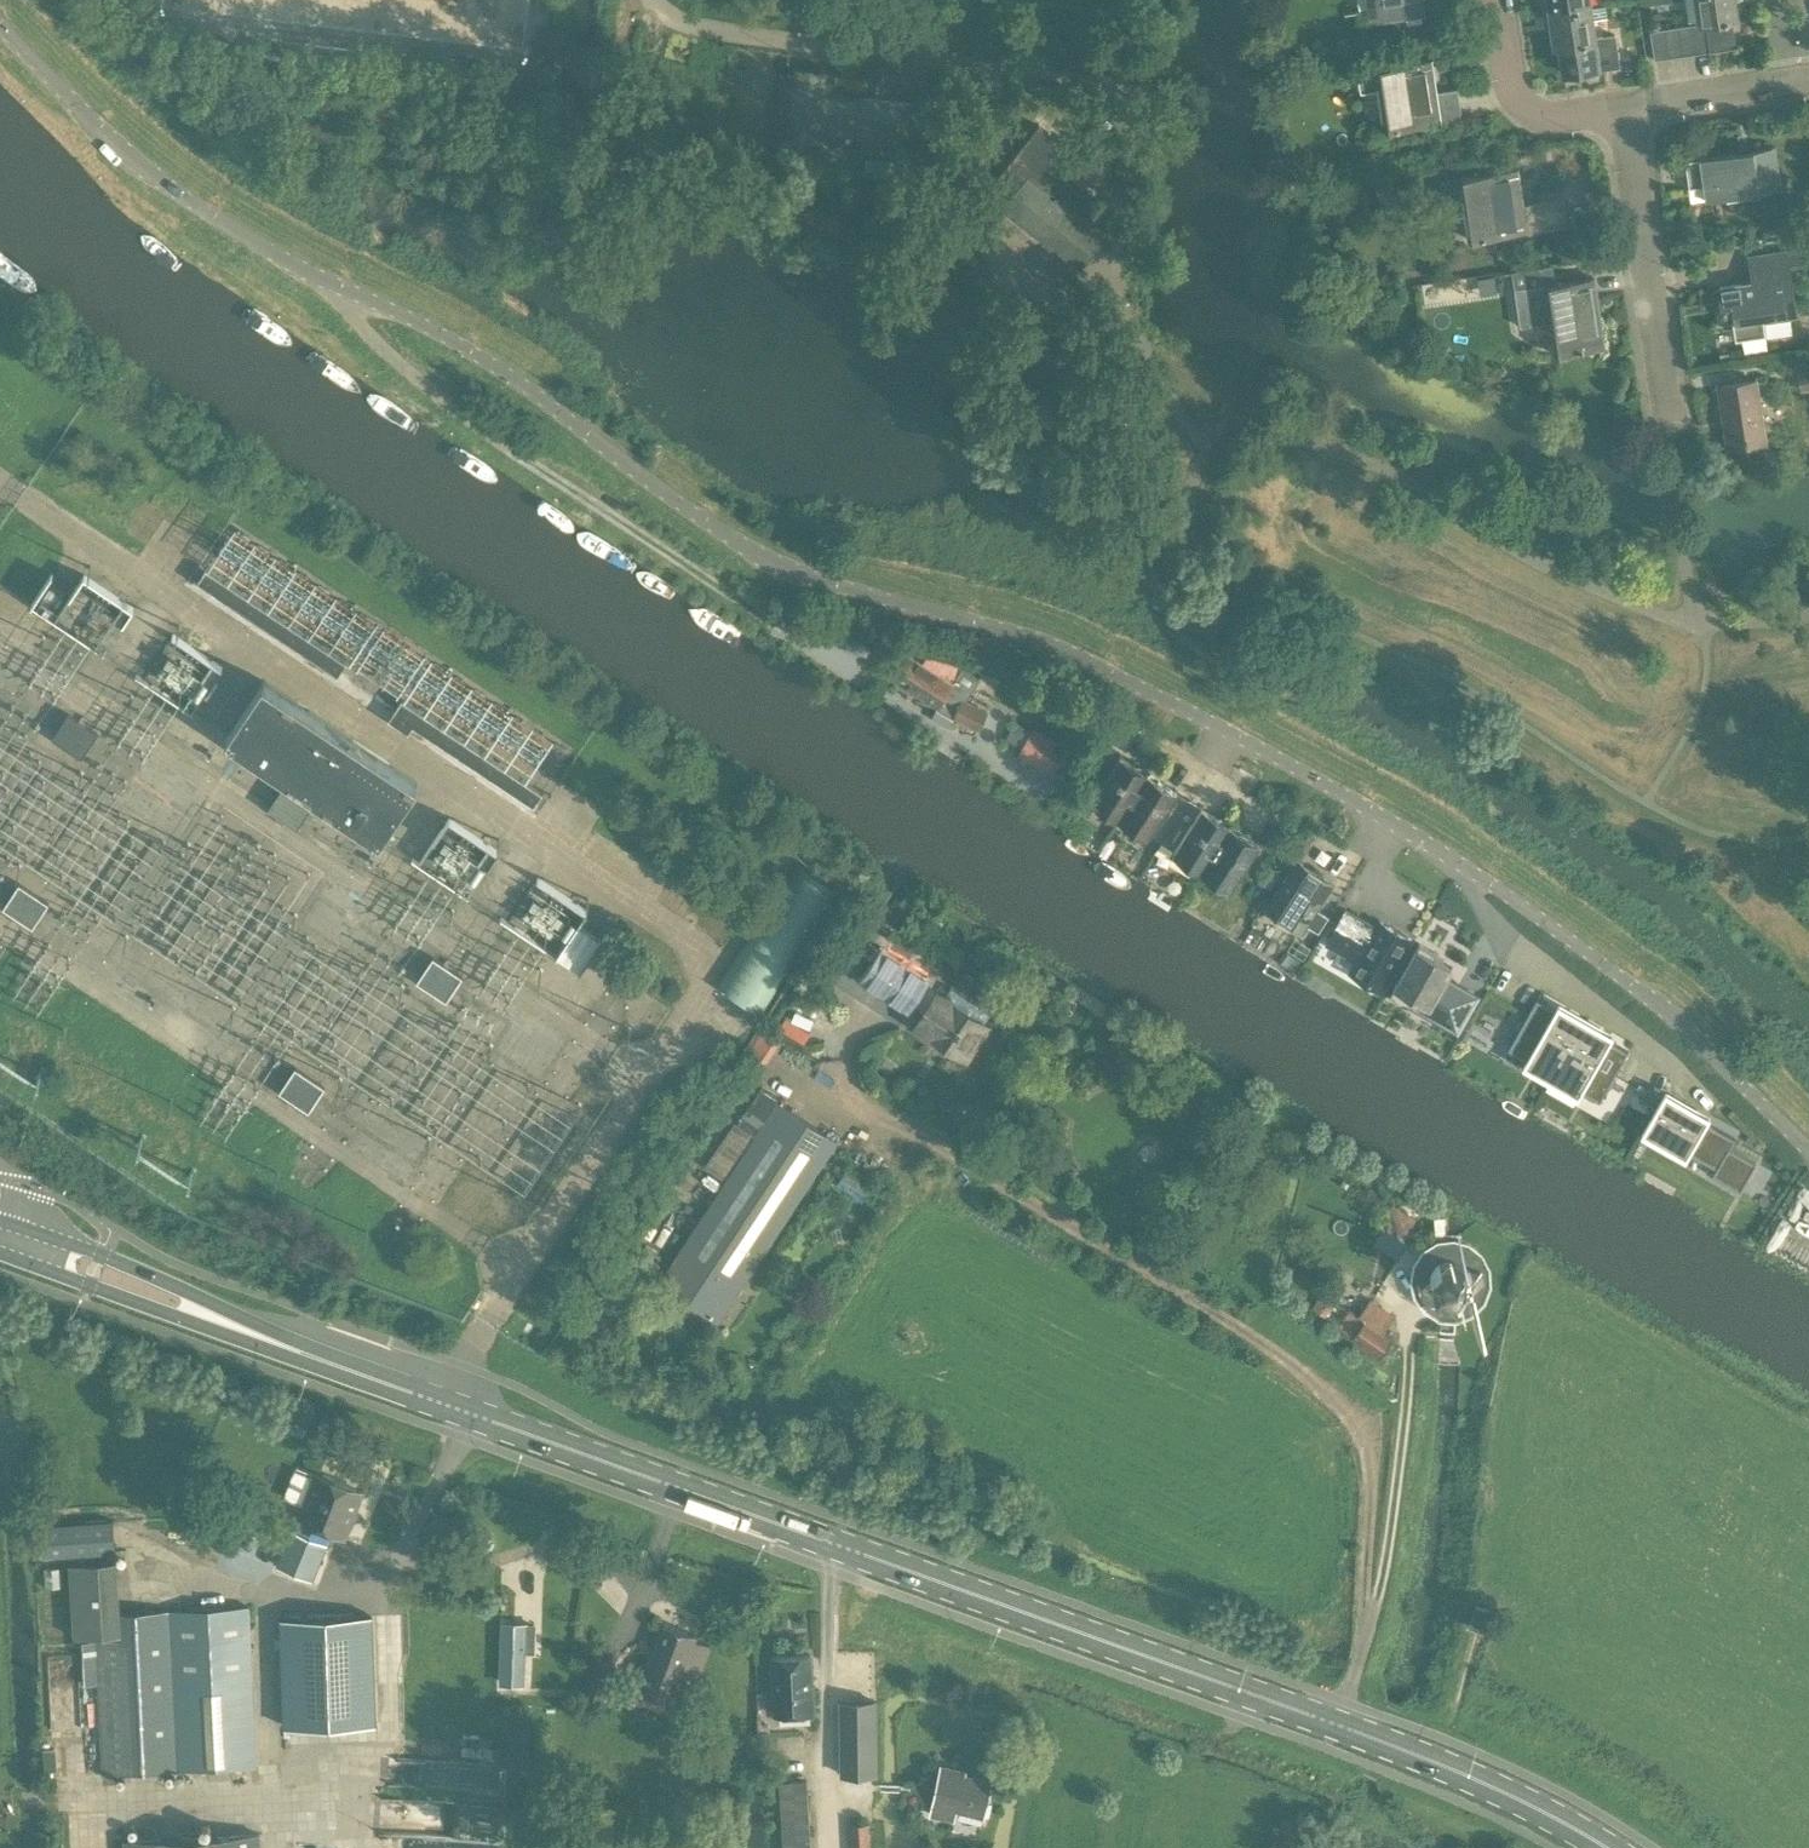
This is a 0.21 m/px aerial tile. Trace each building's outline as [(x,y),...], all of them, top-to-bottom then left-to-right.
[(1369,10),(1395,7),(1397,17),(1424,13),(1422,3),(1422,0),(1368,0),(1369,10)] [(1544,15),(1591,8),(1590,0),(1547,0),(1548,3),(1543,5),(1544,15)] [(1692,25),(1697,54),(1710,52),(1740,48),(1735,20),(1740,19),(1737,0),(1695,0),(1698,24),(1692,25)] [(1591,8),(1544,15),(1546,25),(1551,26),(1554,48),(1567,46),(1571,72),(1565,73),(1565,74),(1619,66),(1615,35),(1595,38),(1593,20),(1608,18),(1606,6),(1591,8)] [(1692,25),(1678,27),(1683,56),(1697,54),(1692,25)] [(1678,27),(1664,29),(1669,58),(1683,56),(1678,27)] [(1669,58),(1664,29),(1650,32),(1655,60),(1669,58)] [(1367,70),(1358,71),(1361,91),(1381,88),(1387,130),(1462,119),(1458,89),(1436,93),(1431,60),(1443,59),(1443,58),(1367,70)] [(992,185),(1000,191),(996,196),(1008,205),(1005,208),(1081,268),(1105,237),(1102,234),(1108,226),(1090,212),(1095,205),(1055,174),(1072,152),(1038,126),(992,185)] [(1689,189),(1701,187),(1703,202),(1780,190),(1774,148),(1685,161),(1689,189)] [(1519,206),(1513,170),(1441,181),(1444,202),(1463,199),(1470,240),(1567,226),(1563,199),(1519,206)] [(1766,322),(1795,318),(1788,268),(1798,266),(1796,251),(1750,257),(1754,283),(1720,288),(1725,324),(1733,323),(1736,341),(1768,336),(1766,322)] [(1515,290),(1520,327),(1552,322),(1557,355),(1600,348),(1595,316),(1599,315),(1594,278),(1515,290)] [(1802,390),(1808,389),(1808,372),(1799,373),(1802,390)] [(1756,381),(1719,386),(1729,449),(1765,443),(1756,381)] [(207,568),(197,582),(338,676),(347,662),(207,568)] [(893,678),(938,707),(955,718),(982,730),(991,711),(967,700),(980,680),(936,650),(925,666),(908,655),(893,678)] [(226,736),(381,840),(382,837),(419,782),(264,679),(227,734),(226,736)] [(402,699),(388,720),(409,733),(413,727),(534,806),(543,792),(402,699)] [(52,737),(81,757),(98,732),(68,713),(52,737)] [(1068,783),(1085,752),(1036,725),(1033,731),(1015,721),(1005,738),(1023,748),(1019,755),(1068,783)] [(1092,799),(1121,817),(1148,773),(1120,755),(1092,799)] [(1148,773),(1121,817),(1150,835),(1177,791),(1148,773)] [(286,785),(270,810),(299,829),(316,805),(286,785)] [(1175,850),(1203,868),(1230,824),(1202,806),(1189,798),(1162,842),(1175,850)] [(1230,824),(1203,868),(1232,886),(1259,843),(1230,824)] [(1302,931),(1306,924),(1319,931),(1328,917),(1315,909),(1332,883),(1299,862),(1268,910),(1302,931)] [(722,987),(764,1015),(845,894),(804,866),(722,987)] [(4,907),(34,927),(50,902),(20,882),(4,907)] [(1346,910),(1327,943),(1357,961),(1350,973),(1381,991),(1411,939),(1380,921),(1376,928),(1346,910)] [(1420,944),(1389,996),(1394,999),(1395,1000),(1397,1001),(1398,1002),(1400,1004),(1401,1004),(1403,1005),(1405,1006),(1407,1006),(1411,1009),(1412,1007),(1416,999),(1429,1007),(1439,1013),(1435,1020),(1456,1032),(1477,997),(1445,979),(1451,969),(1434,959),(1436,955),(1437,954),(1420,944)] [(881,946),(860,979),(909,1012),(911,1008),(923,1016),(916,1026),(967,1059),(969,1060),(977,1048),(992,1026),(985,1021),(991,1013),(981,1007),(952,988),(945,998),(937,993),(936,995),(925,987),(931,979),(881,946)] [(417,980),(446,1000),(463,975),(433,956),(417,980)] [(1537,999),(1508,1049),(1526,1060),(1523,1066),(1524,1067),(1526,1065),(1551,1080),(1554,1075),(1583,1025),(1585,1021),(1559,1006),(1561,1004),(1559,1003),(1555,1009),(1537,999)] [(1554,1075),(1551,1080),(1577,1094),(1576,1096),(1577,1097),(1581,1091),(1600,1102),(1629,1051),(1610,1040),(1614,1034),(1612,1033),(1611,1035),(1585,1021),(1583,1025),(1554,1075)] [(279,1091),(309,1111),(326,1087),(296,1066),(279,1091)] [(757,1135),(659,1282),(717,1321),(837,1142),(779,1103),(760,1090),(738,1123),(757,1135)] [(1666,1091),(1641,1134),(1643,1135),(1644,1133),(1685,1156),(1684,1158),(1686,1159),(1689,1153),(1716,1168),(1712,1175),(1740,1191),(1756,1163),(1730,1148),(1735,1139),(1707,1122),(1710,1116),(1709,1115),(1707,1117),(1667,1094),(1668,1092),(1666,1091)] [(1432,1286),(1427,1290),(1433,1297),(1435,1299),(1441,1302),(1443,1297),(1446,1298),(1447,1299),(1449,1299),(1451,1299),(1453,1299),(1455,1299),(1457,1298),(1459,1298),(1461,1297),(1463,1296),(1465,1295),(1466,1294),(1468,1293),(1469,1291),(1470,1290),(1471,1288),(1472,1286),(1473,1284),(1474,1283),(1474,1281),(1474,1279),(1474,1277),(1474,1275),(1474,1273),(1474,1271),(1473,1269),(1472,1267),(1471,1265),(1470,1264),(1469,1262),(1468,1261),(1466,1259),(1465,1258),(1463,1257),(1462,1256),(1460,1256),(1458,1255),(1456,1255),(1454,1254),(1452,1254),(1450,1254),(1448,1255),(1446,1255),(1444,1256),(1443,1256),(1441,1257),(1439,1258),(1438,1259),(1436,1261),(1435,1262),(1434,1264),(1433,1265),(1432,1267),(1431,1269),(1430,1271),(1430,1273),(1430,1275),(1430,1277),(1430,1279),(1430,1280),(1430,1282),(1431,1284),(1432,1286)] [(1336,1300),(1324,1292),(1313,1307),(1325,1315),(1336,1300)] [(1342,1328),(1380,1355),(1393,1338),(1381,1329),(1392,1314),(1371,1299),(1360,1314),(1355,1310),(1342,1328)] [(327,1544),(332,1531),(346,1536),(363,1491),(315,1472),(297,1514),(292,1529),(288,1528),(272,1570),(314,1586),(330,1544),(327,1544)] [(43,1556),(116,1551),(114,1521),(41,1526),(43,1556)] [(74,1637),(122,1633),(120,1587),(118,1559),(68,1562),(74,1637)] [(104,1774),(130,1773),(256,1766),(248,1606),(122,1612),(123,1638),(82,1640),(85,1687),(100,1686),(104,1774)] [(374,1614),(281,1617),(285,1724),(378,1721),(374,1614)] [(638,1691),(670,1704),(682,1673),(698,1678),(710,1646),(694,1640),(696,1635),(663,1624),(638,1691)] [(813,1655),(775,1658),(779,1715),(817,1712),(815,1690),(814,1690),(813,1676),(814,1676),(813,1655)] [(877,1700),(840,1701),(841,1776),(878,1775),(877,1700)] [(941,1766),(930,1814),(955,1819),(957,1810),(984,1816),(991,1781),(957,1773),(957,1770),(941,1766)] [(779,1782),(782,1847),(812,1847),(809,1781),(779,1782)] [(853,1847),(871,1847),(869,1824),(852,1824),(853,1847)] [(259,1834),(128,1841),(129,1847),(260,1847),(259,1834)]
